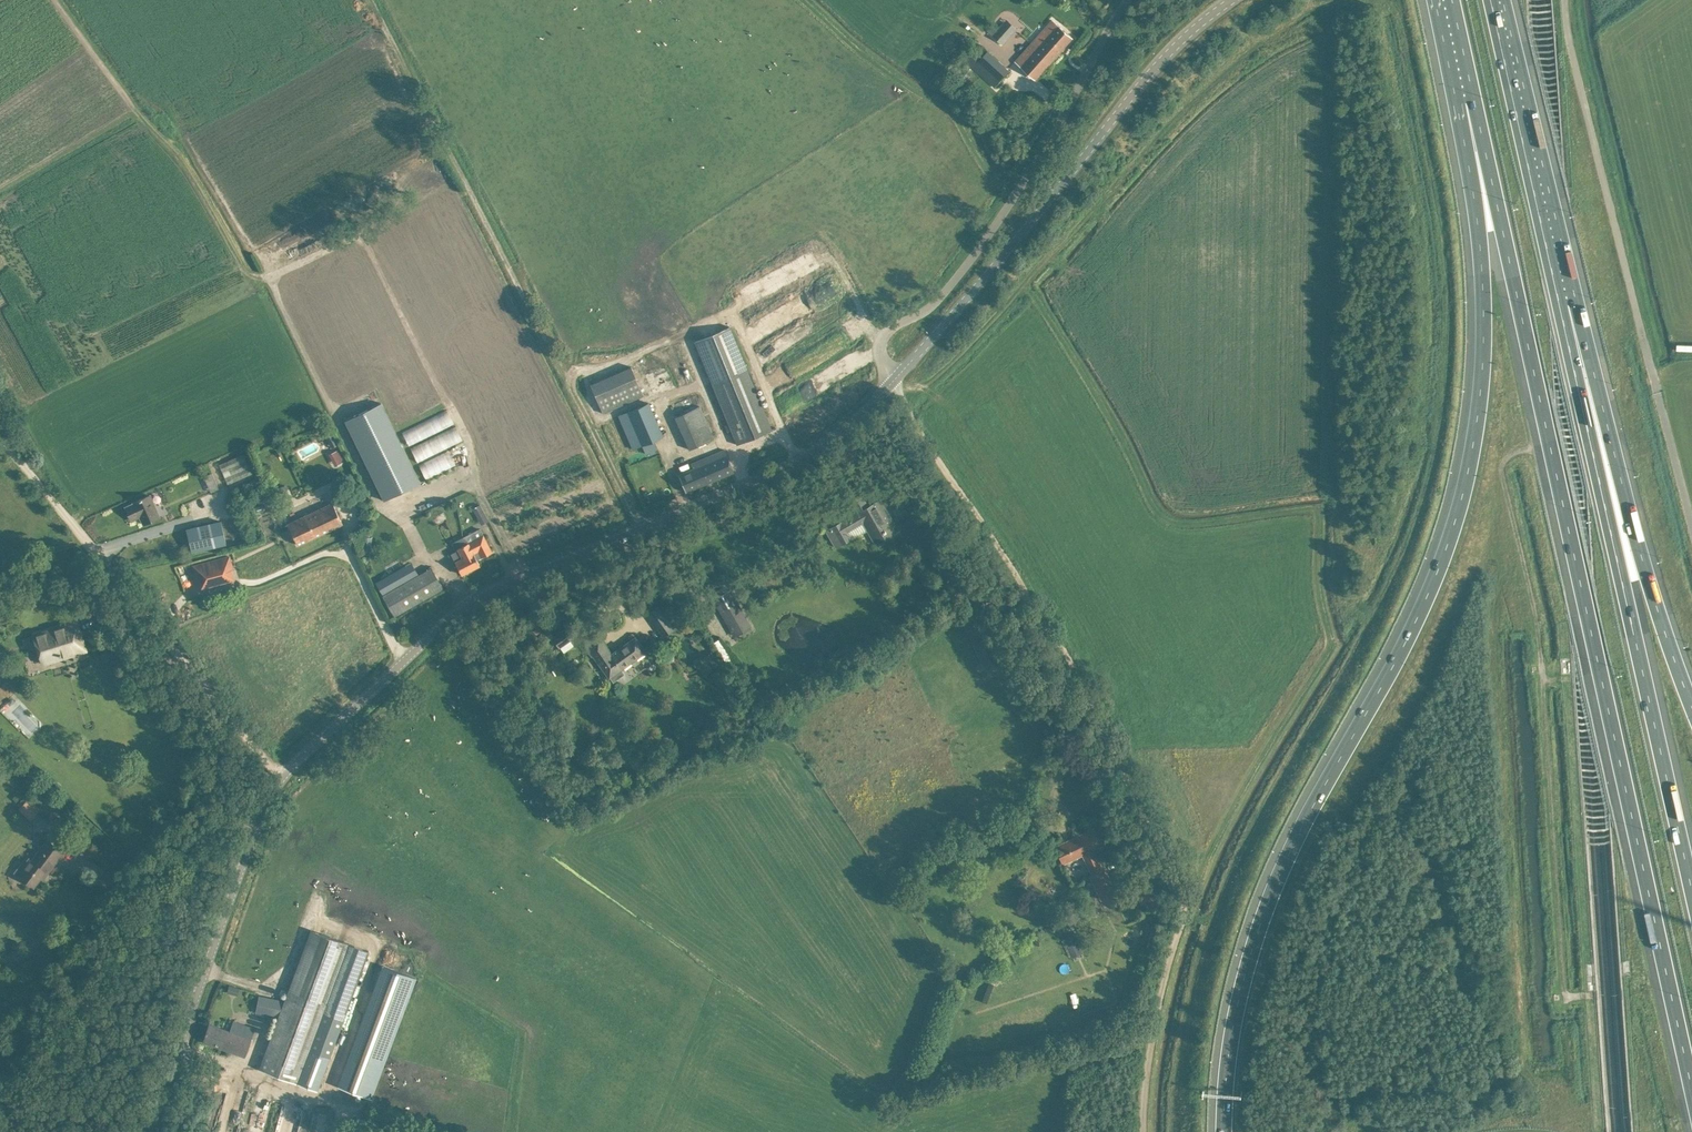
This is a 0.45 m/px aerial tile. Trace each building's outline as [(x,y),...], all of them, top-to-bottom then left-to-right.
[(990,30),(1003,44),(1023,26),(1009,11),(990,30)] [(1035,39),(1016,61),(1036,79),(1073,38),(1052,19),(1046,26),(1053,32),(1042,45),(1035,39)] [(967,59),(995,86),(1010,70),(982,43),(967,59)] [(730,326),(694,341),(711,381),(737,444),(772,429),(746,367),(730,326)] [(644,395),(631,366),(590,384),(603,412),(644,395)] [(623,412),(618,415),(633,449),(638,446),(642,444),(655,439),(663,435),(647,402),(623,412)] [(381,403),(345,420),(365,461),(367,466),(384,500),(420,482),(381,403)] [(714,438),(699,405),(681,414),(696,446),(714,438)] [(447,415),(451,425),(455,423),(451,414),(447,415)] [(421,464),(466,442),(460,428),(414,450),(421,464)] [(333,435),(327,438),(329,443),(335,440),(333,435)] [(659,444),(648,449),(658,473),(669,469),(659,444)] [(693,468),(678,474),(679,477),(681,482),(685,491),(686,492),(687,492),(734,472),(730,461),(725,451),(691,465),(693,468)] [(225,463),(230,484),(255,479),(250,458),(225,463)] [(447,473),(445,468),(450,467),(447,458),(423,466),(428,480),(447,473)] [(826,531),(832,540),(835,546),(850,537),(851,540),(868,531),(875,544),(898,531),(881,500),(869,506),(862,493),(850,500),(857,513),(826,531)] [(134,503),(126,507),(132,520),(140,516),(144,524),(159,517),(150,495),(142,499),(141,498),(139,499),(139,500),(134,503)] [(298,544),(343,523),(333,503),(288,524),(298,544)] [(480,504),(473,508),(477,516),(485,512),(480,504)] [(192,551),(226,543),(221,521),(187,529),(192,551)] [(480,528),(463,537),(466,543),(468,542),(477,559),(481,556),(482,557),(492,552),(487,542),(481,529),(480,528)] [(456,550),(451,553),(455,562),(456,564),(462,574),(480,565),(477,559),(468,542),(466,543),(463,537),(452,543),(456,550)] [(230,580),(227,580),(225,572),(233,570),(229,556),(194,566),(198,580),(200,579),(203,587),(230,580)] [(443,588),(431,567),(382,595),(394,615),(443,588)] [(730,589),(713,600),(734,636),(752,626),(730,589)] [(646,614),(663,637),(680,624),(674,616),(669,620),(657,605),(646,614)] [(43,665),(88,651),(78,618),(32,633),(40,660),(42,660),(43,665)] [(553,637),(560,647),(574,637),(567,627),(553,637)] [(599,636),(585,646),(592,655),(593,655),(607,674),(609,678),(646,651),(635,637),(611,654),(599,636)] [(733,661),(719,638),(713,642),(727,665),(733,661)] [(713,651),(705,657),(712,666),(719,660),(720,659),(713,651)] [(31,739),(45,727),(18,697),(4,709),(31,739)] [(33,822),(44,811),(32,800),(21,811),(33,822)] [(1102,899),(1105,897),(1115,892),(1104,869),(1102,869),(1092,849),(1101,844),(1094,829),(1056,847),(1063,861),(1082,852),(1092,873),(1090,874),(1102,899)] [(28,858),(16,873),(34,886),(44,872),(47,873),(63,851),(48,840),(32,861),(28,858)] [(1151,891),(1138,897),(1143,905),(1156,899),(1151,891)] [(259,996),(258,1003),(269,1005),(281,1008),(296,1013),(281,1057),(266,1052),(263,1062),(260,1069),(297,1082),(318,1090),(329,1059),(343,1019),(369,951),(310,929),(293,976),(288,990),(284,1001),(283,1005),(281,1005),(282,1000),(259,996)] [(1078,932),(1064,938),(1072,957),(1082,953),(1077,942),(1082,939),(1078,932)] [(389,968),(345,1086),(371,1096),(415,977),(389,968)] [(234,986),(230,997),(235,999),(239,988),(234,986)] [(245,1056),(255,1028),(234,1021),(230,1031),(209,1024),(203,1041),(245,1056)]
